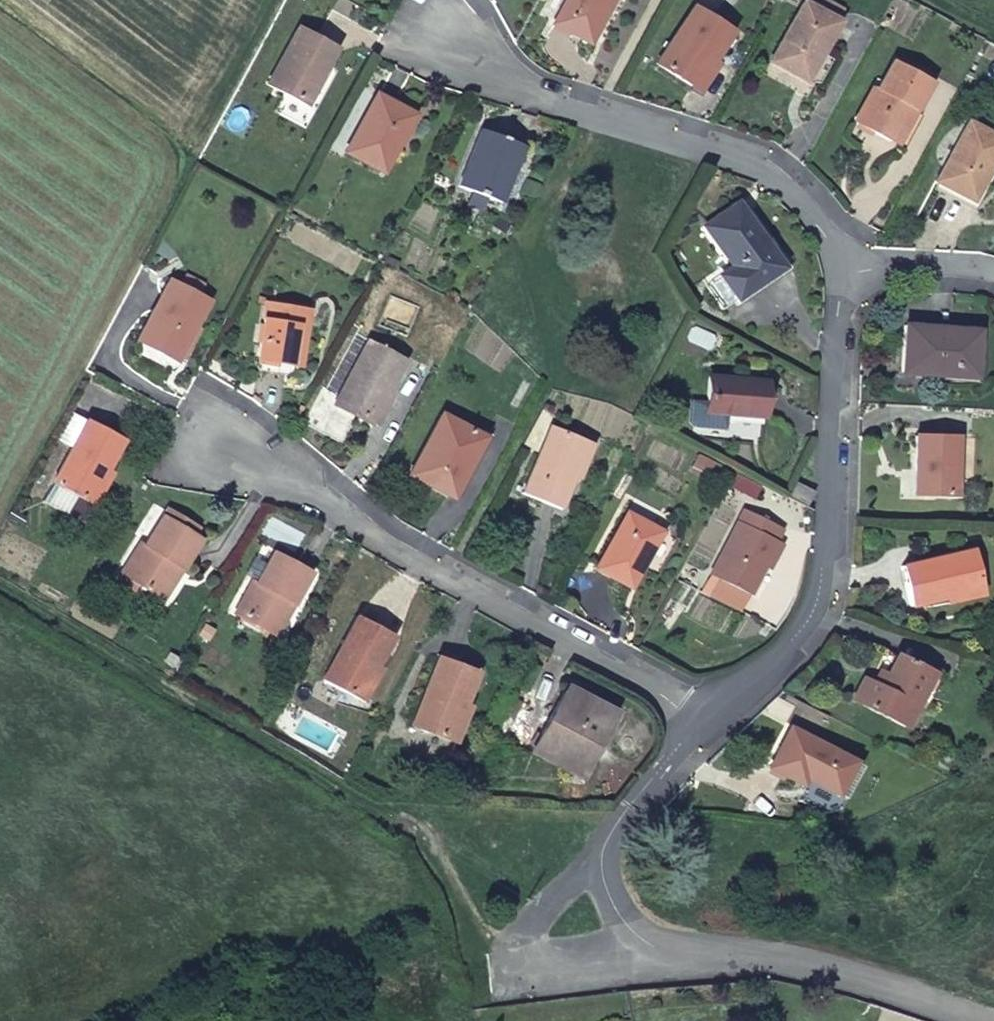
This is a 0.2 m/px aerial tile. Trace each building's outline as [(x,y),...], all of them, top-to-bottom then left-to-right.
[(610,0),(566,0),(552,25),(587,44),(610,0)] [(803,84),(837,22),(801,2),(767,65),(803,84)] [(713,61),(731,34),(693,9),(655,65),(689,87),(708,58),(713,61)] [(325,72),(336,52),(297,30),(267,85),(311,108),(330,75),(325,72)] [(915,114),(929,84),(891,64),(875,94),(868,91),(853,122),(904,151),(921,117),(915,114)] [(379,173),(411,115),(375,95),(342,153),(379,173)] [(993,161),(993,137),(968,123),(935,184),(972,204),(993,161)] [(456,187),(471,193),(484,198),(499,204),(520,147),(478,131),(456,187)] [(484,198),(471,193),(465,207),(479,213),(484,198)] [(737,301),(783,270),(734,203),(702,228),(730,267),(719,276),(737,301)] [(175,361),(208,304),(169,282),(136,341),(175,361)] [(288,336),(301,339),(305,312),(263,305),(255,361),(283,366),(288,336)] [(899,376),(972,381),(977,334),(902,329),(899,376)] [(296,368),(301,339),(288,336),(283,366),(296,368)] [(370,424),(402,362),(365,341),(331,405),(370,424)] [(705,415),(760,418),(762,381),(706,376),(705,415)] [(451,499),(483,440),(439,416),(408,475),(451,499)] [(86,504),(120,442),(83,423),(49,484),(40,502),(80,524),(90,506),(86,504)] [(558,510),(584,444),(547,429),(520,494),(558,510)] [(955,497),(956,439),(916,438),(914,495),(955,497)] [(793,481),(784,498),(810,512),(811,490),(793,481)] [(712,576),(749,595),(767,558),(771,561),(781,543),(775,540),(781,528),(743,510),(712,576)] [(630,588),(658,531),(625,513),(596,570),(630,588)] [(170,564),(182,570),(198,543),(160,518),(145,545),(139,542),(121,572),(152,592),(170,564)] [(911,609),(979,592),(969,552),(901,569),(911,609)] [(273,636),(308,575),(272,553),(236,614),(273,636)] [(767,558),(749,595),(761,601),(780,565),(771,561),(767,558)] [(164,600),(182,570),(170,564),(152,592),(164,600)] [(358,701),(392,639),(355,620),(323,682),(358,701)] [(905,730),(932,675),(894,657),(877,690),(858,682),(849,702),(905,730)] [(448,742),(475,674),(434,659),(407,726),(448,742)] [(601,736),(613,715),(563,690),(529,752),(579,780),(587,765),(579,760),(594,731),(601,736)] [(806,778),(837,795),(853,765),(788,729),(767,768),(801,787),(806,778)]
